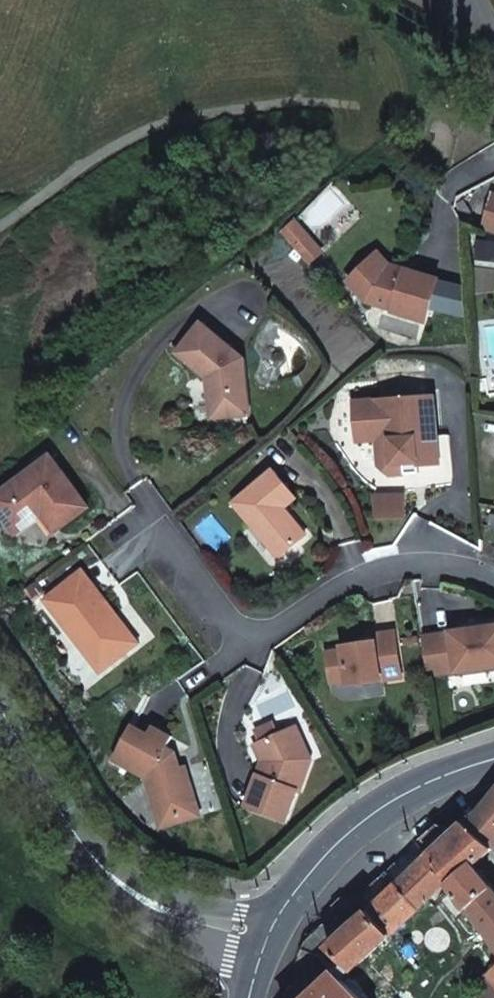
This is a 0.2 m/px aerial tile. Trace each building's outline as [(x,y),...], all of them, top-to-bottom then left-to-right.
[(485,226),(493,228),(493,197),(485,226)] [(379,252),(374,256),(387,270),(404,275),(405,269),(390,265),(379,252)] [(374,256),(348,282),(366,302),(393,311),(392,313),(426,323),(439,280),(405,269),(404,275),(387,270),(374,256)] [(202,322),(178,353),(208,378),(214,377),(217,417),(251,415),(246,359),(202,322)] [(214,377),(208,378),(212,418),(217,417),(214,377)] [(418,466),(439,464),(437,444),(430,445),(430,437),(427,396),(353,401),(356,442),(376,440),(378,467),(387,475),(405,474),(404,463),(417,462),(417,466),(418,466)] [(435,396),(427,396),(430,437),(437,436),(435,396)] [(89,507),(51,455),(0,492),(0,513),(15,534),(42,514),(46,511),(59,529),(89,507)] [(419,473),(418,466),(417,466),(417,462),(404,463),(405,474),(419,473)] [(234,503),(280,558),(307,535),(296,522),(290,521),(286,515),(287,510),(285,507),(297,497),(274,470),(234,503)] [(296,522),(287,510),(286,515),(290,521),(296,522)] [(46,511),(42,514),(54,532),(59,529),(46,511)] [(95,587),(83,570),(75,576),(88,593),(95,587)] [(88,593),(75,576),(44,599),(76,641),(81,638),(93,653),(97,650),(109,665),(138,642),(95,587),(88,593)] [(421,636),(428,676),(493,666),(493,626),(421,636)] [(402,677),(396,630),(374,634),(375,641),(342,645),(342,649),(326,651),(330,682),(348,680),(348,685),(402,677)] [(100,672),(109,665),(97,650),(93,653),(81,638),(76,641),(100,672)] [(133,724),(115,758),(147,775),(155,802),(161,800),(166,817),(199,807),(186,764),(176,767),(171,754),(164,750),(171,735),(153,726),(149,734),(133,724)] [(297,726),(260,742),(268,761),(263,776),(258,774),(246,805),(285,820),(297,791),(300,792),(312,759),(297,726)] [(268,761),(260,742),(255,744),(262,761),(258,774),(263,776),(268,761)] [(493,849),(493,848),(493,790),(464,823),(493,849)] [(473,866),(493,849),(464,823),(460,827),(456,830),(429,855),(448,883),(451,886),(473,866)] [(419,910),(448,883),(429,855),(423,860),(399,883),(419,910)] [(493,946),(493,890),(473,866),(451,886),(493,946)] [(393,888),(371,910),(391,936),(419,910),(399,883),(393,888)] [(344,980),(391,936),(371,910),(338,940),(330,947),(342,960),(333,969),(338,974),(344,980)] [(344,980),(338,974),(312,997),(361,997),(344,980)]
